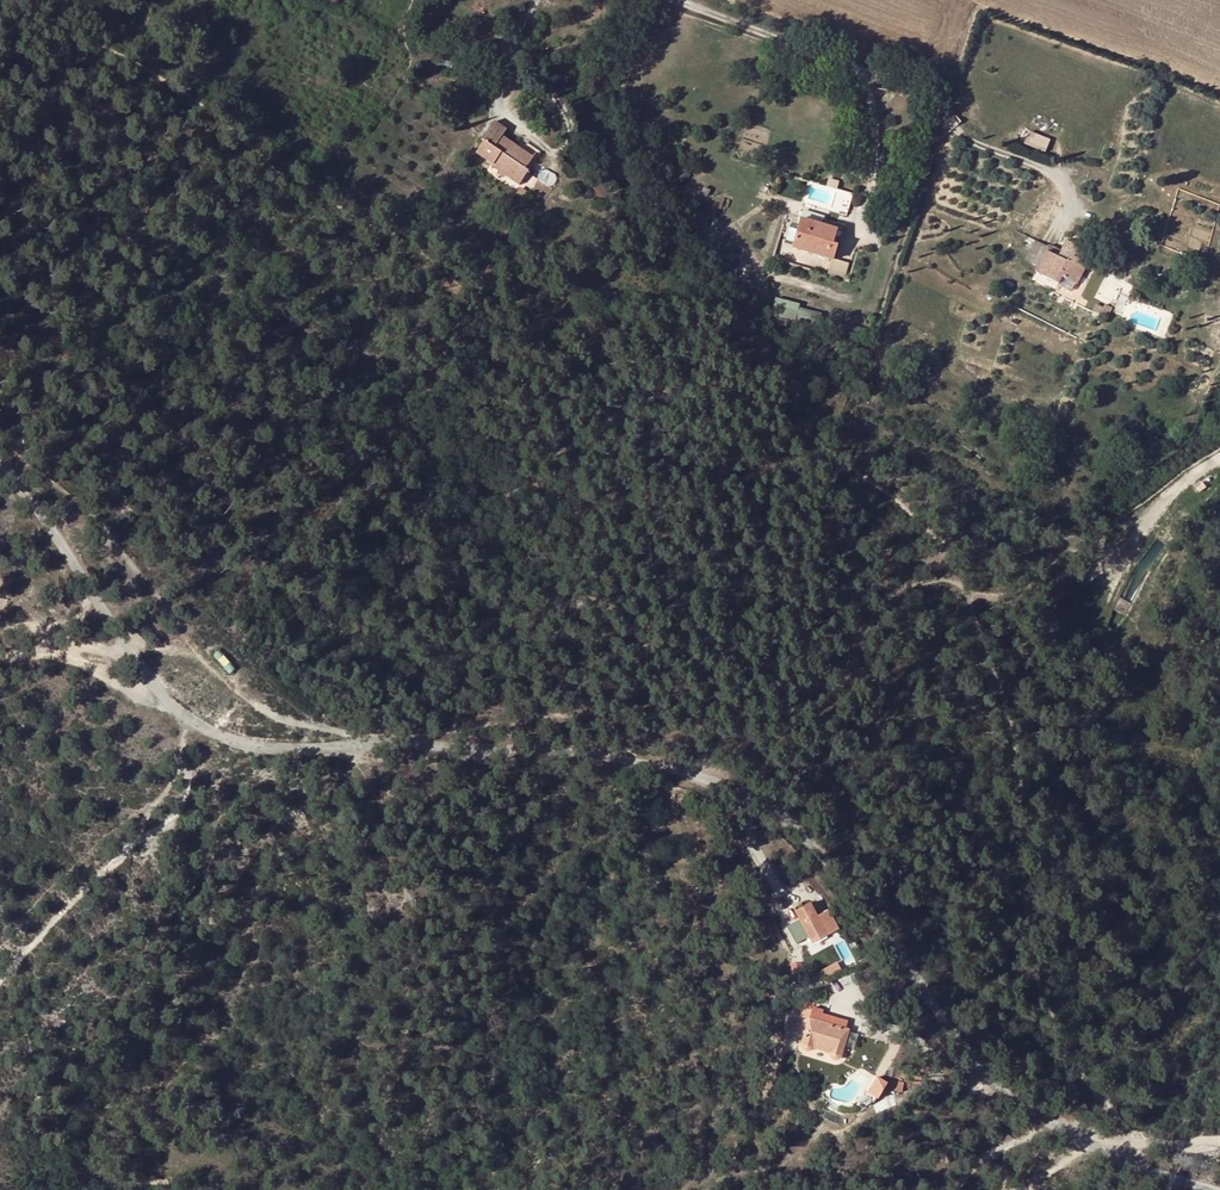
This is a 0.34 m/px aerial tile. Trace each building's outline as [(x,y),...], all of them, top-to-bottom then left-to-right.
[(481,55),(469,49),(462,62),(474,69),(481,55)] [(528,171),(524,168),(532,156),(521,149),(517,155),(512,151),(514,148),(499,138),(501,136),(505,129),(493,121),(481,139),(483,141),(476,152),(492,164),(491,166),(518,184),(528,171)] [(1047,152),(1053,139),(1028,128),(1022,141),(1047,152)] [(512,151),(517,155),(521,149),(501,136),(499,138),(514,148),(512,151)] [(812,180),(805,199),(848,213),(854,194),(812,180)] [(527,194),(519,189),(516,194),(523,200),(527,194)] [(821,225),(801,219),(792,248),(828,259),(836,230),(821,225)] [(821,225),(836,230),(828,259),(832,260),(843,227),(822,220),(821,225)] [(1076,246),(1069,262),(1047,251),(1037,272),(1058,283),(1061,277),(1076,284),(1091,253),(1076,246)] [(742,269),(723,263),(721,272),(719,276),(738,282),(742,269)] [(821,314),(803,309),(800,318),(818,323),(821,314)] [(866,338),(868,331),(849,325),(846,332),(866,338)] [(1201,482),(1195,488),(1198,492),(1205,486),(1201,482)] [(833,914),(823,920),(830,932),(841,925),(833,914)] [(844,1042),(846,1031),(848,1019),(824,1012),(816,1039),(816,1041),(817,1042),(818,1044),(819,1045),(821,1045),(823,1045),(824,1045),(826,1041),(842,1047),(844,1042)] [(846,1031),(844,1042),(842,1047),(844,1047),(844,1048),(844,1050),(845,1051),(846,1053),(847,1054),(849,1054),(851,1054),(853,1053),(854,1051),(862,1024),(848,1019),(846,1031)]
